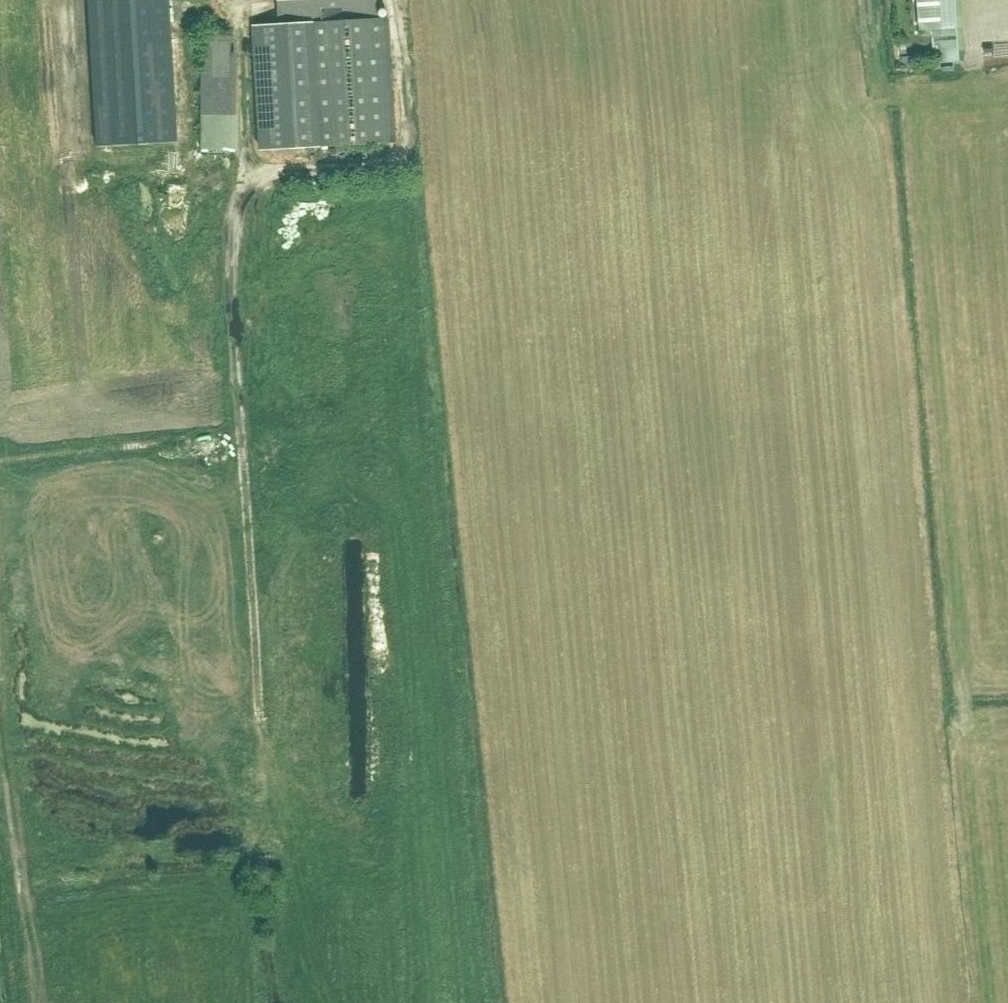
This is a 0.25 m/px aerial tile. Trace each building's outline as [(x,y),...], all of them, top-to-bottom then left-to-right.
[(95,146),(177,141),(169,0),(87,0),(95,146)] [(258,150),(391,141),(382,19),(372,19),(371,0),(275,0),(276,23),(249,24),(258,150)] [(940,12),(941,0),(917,0),(917,11),(940,12)] [(202,141),(227,141),(230,29),(204,28),(202,141)] [(959,28),(934,30),(936,63),(961,61),(959,28)]
